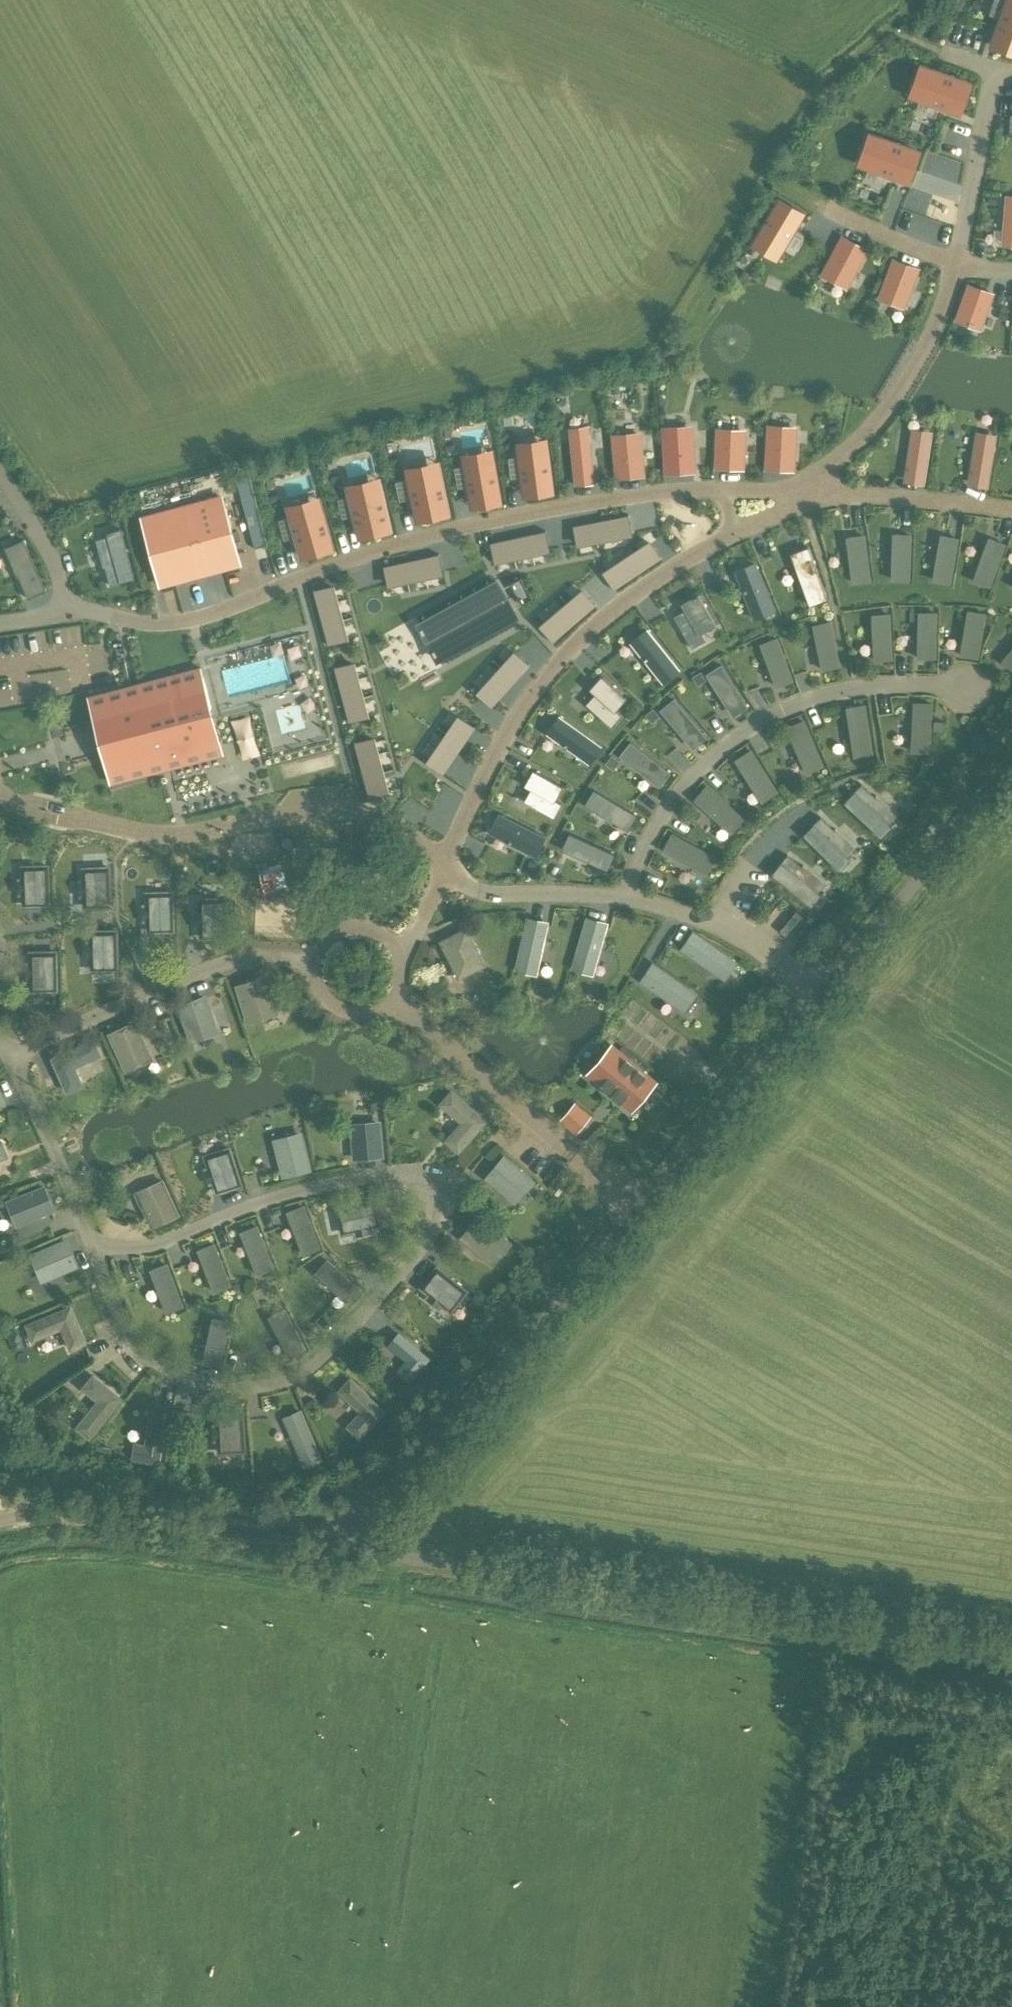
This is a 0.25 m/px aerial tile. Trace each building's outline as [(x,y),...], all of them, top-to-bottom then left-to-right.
[(992,43),(1011,50),(1011,0),(1007,0),(997,27),(996,27),(993,35),(995,35),(992,43)] [(957,112),(968,82),(930,69),(919,99),(942,107),(941,108),(948,111),(949,110),(957,112)] [(868,167),(891,175),(890,177),(897,179),(898,178),(906,181),(917,151),(879,137),(868,167)] [(1002,242),(1011,243),(1011,196),(1006,195),(1002,242)] [(757,235),(782,249),(794,227),(796,228),(800,222),(798,221),(802,215),(778,200),(757,235)] [(842,237),(822,275),(834,281),(835,279),(847,285),(866,249),(842,237)] [(894,260),(879,297),(891,302),(892,300),(904,305),(918,269),(894,260)] [(973,325),(974,324),(980,326),(992,293),(969,285),(957,318),(969,322),(968,324),(973,325)] [(769,426),(766,469),(793,471),(795,430),(782,429),(782,427),(769,426)] [(677,427),(664,428),(666,471),(693,469),(691,429),(678,429),(677,427)] [(718,429),(716,468),(743,469),(744,433),(731,432),(731,430),(718,429)] [(588,430),(570,432),(575,485),(594,483),(592,458),(591,458),(588,430)] [(905,478),(923,481),(930,435),(912,432),(905,478)] [(626,434),(613,436),(617,478),(644,476),(640,435),(626,436),(626,434)] [(987,484),(995,438),(976,435),(969,481),(987,484)] [(547,450),(519,453),(523,480),(521,481),(522,488),(524,488),(524,493),(552,489),(547,450)] [(493,460),(465,465),(470,492),(469,492),(470,500),(471,499),(472,504),(500,500),(493,460)] [(440,472),(408,479),(413,502),(412,502),(413,509),(415,509),(417,518),(448,511),(440,472)] [(381,488),(350,495),(355,518),(354,518),(356,527),(357,526),(359,535),(390,527),(381,488)] [(144,519),(159,574),(235,554),(220,499),(206,502),(215,536),(208,538),(199,504),(183,508),(185,514),(172,518),(170,512),(144,519)] [(321,507),(290,516),(297,539),(295,539),(297,547),(299,546),(301,555),(332,546),(321,507)] [(629,516),(629,515),(572,526),(573,527),(573,526),(577,543),(631,533),(628,516),(629,516)] [(121,528),(120,528),(121,532),(109,535),(110,539),(98,542),(105,565),(103,566),(103,567),(105,566),(110,585),(135,578),(121,528)] [(490,544),(491,544),(494,560),(549,548),(545,532),(546,531),(546,530),(490,543),(490,544)] [(891,579),(908,580),(909,535),(893,534),(891,579)] [(863,535),(847,537),(852,582),(869,580),(863,535)] [(957,538),(940,535),(932,579),(948,582),(957,538)] [(988,586),(1004,544),(988,538),(973,580),(988,586)] [(8,549),(20,576),(18,576),(28,598),(46,590),(25,542),(8,549)] [(613,588),(613,589),(661,557),(660,557),(650,543),(604,574),(614,588),(613,588)] [(809,605),(827,598),(809,551),(792,557),(809,605)] [(442,572),(438,555),(439,555),(439,554),(383,566),(383,567),(384,567),(388,584),(442,572)] [(755,564),(738,570),(745,589),(743,590),(754,618),(774,610),(755,564)] [(510,582),(522,603),(532,598),(521,577),(510,582)] [(498,580),(418,622),(438,660),(518,618),(498,580)] [(329,645),(329,644),(345,639),(331,586),(315,590),(314,589),(313,589),(328,645),(329,645)] [(594,604),(583,591),(541,627),(552,640),(551,641),(552,642),(596,604),(595,604),(594,604)] [(693,598),(695,600),(686,605),(689,611),(678,618),(684,629),(683,630),(692,646),(691,647),(691,648),(705,640),(702,633),(699,629),(713,622),(715,625),(716,625),(698,594),(697,594),(698,596),(693,598)] [(967,610),(960,655),(977,657),(984,613),(967,610)] [(919,612),(918,657),(934,658),(935,613),(919,612)] [(891,659),(888,614),(872,615),(874,660),(891,659)] [(822,669),(838,666),(829,622),(813,625),(822,669)] [(645,657),(643,659),(662,683),(679,669),(647,630),(633,641),(645,657)] [(776,638),(760,644),(776,686),(791,680),(776,638)] [(1002,661),(1011,669),(1011,648),(1002,661)] [(529,664),(528,665),(515,653),(478,694),(491,706),(490,706),(491,707),(530,664),(529,664)] [(335,667),(335,666),(334,667),(349,722),(350,722),(350,721),(366,716),(352,663),(335,667)] [(722,697),(733,714),(747,705),(721,664),(706,674),(721,697),(722,697)] [(96,728),(110,725),(112,734),(115,748),(102,752),(108,775),(201,751),(193,717),(212,712),(201,667),(138,684),(140,692),(90,705),(96,728)] [(692,679),(698,688),(707,682),(701,674),(692,679)] [(612,726),(622,715),(613,708),(624,696),(601,675),(597,679),(599,681),(592,689),(597,693),(589,703),(598,712),(597,714),(612,726)] [(674,699),(660,710),(679,731),(692,746),(705,736),(674,699)] [(931,703),(914,703),(911,751),(928,752),(931,703)] [(871,753),(864,705),(847,708),(854,756),(871,753)] [(652,725),(660,718),(653,710),(645,717),(652,725)] [(565,743),(563,745),(588,763),(601,746),(559,716),(549,731),(565,743)] [(442,772),(442,773),(443,774),(475,727),(474,726),(474,727),(460,717),(428,763),(442,772)] [(803,721),(787,728),(806,772),(822,766),(803,721)] [(369,797),(370,797),(370,796),(386,791),(372,738),(355,742),(355,741),(354,741),(369,797)] [(620,755),(642,773),(643,772),(658,784),(668,772),(630,742),(620,755)] [(775,792),(750,751),(735,760),(761,801),(775,792)] [(620,764),(612,757),(605,765),(613,772),(620,764)] [(562,804),(552,798),(560,784),(533,769),(530,774),(532,775),(527,784),(533,788),(531,792),(527,799),(539,806),(538,808),(549,814),(554,817),(562,804)] [(861,784),(843,802),(880,838),(881,837),(879,834),(887,826),(884,823),(893,815),(875,797),(861,784)] [(706,786),(694,799),(731,832),(742,819),(706,786)] [(594,789),(585,805),(609,819),(610,818),(627,828),(635,815),(636,816),(637,815),(594,789)] [(535,855),(544,836),(499,814),(491,830),(509,839),(508,841),(535,855)] [(840,870),(838,867),(846,859),(843,856),(852,847),(834,830),(834,829),(820,816),(803,834),(839,871),(840,870)] [(569,833),(562,849),(587,861),(588,860),(606,868),(613,854),(615,855),(615,854),(569,833)] [(672,835),(663,850),(706,873),(714,858),(672,835)] [(813,891),(821,882),(802,866),(787,854),(771,874),(811,906),(812,905),(809,903),(816,894),(813,891)] [(22,867),(23,880),(21,880),(21,894),(23,894),(24,905),(49,904),(48,866),(22,867)] [(83,869),(84,881),(82,881),(83,895),(84,895),(85,906),(110,905),(109,868),(83,869)] [(148,931),(173,930),(172,892),(147,893),(147,906),(146,906),(146,919),(148,919),(148,931)] [(200,899),(200,912),(198,912),(199,926),(200,926),(201,937),(226,937),(225,898),(200,899)] [(592,972),(605,926),(587,921),(574,966),(592,972)] [(527,922),(517,968),(536,972),(546,926),(527,922)] [(459,977),(484,965),(466,929),(440,941),(459,977)] [(91,943),(89,943),(90,957),(92,957),(92,969),(117,969),(116,931),(91,931),(91,943)] [(724,977),(734,962),(696,935),(685,950),(724,977)] [(31,978),(31,990),(57,990),(56,952),(30,952),(31,963),(29,963),(29,978),(31,978)] [(683,1009),(694,993),(655,966),(644,981),(683,1009)] [(249,1024),(277,1016),(265,977),(237,986),(249,1024)] [(213,1037),(220,1034),(222,1031),(219,1023),(217,1022),(206,995),(180,1005),(195,1043),(211,1036),(213,1037)] [(180,1045),(172,1019),(143,1027),(151,1053),(180,1045)] [(126,1071),(152,1059),(135,1022),(109,1034),(126,1071)] [(69,1096),(84,1089),(74,1067),(99,1055),(93,1041),(52,1059),(69,1096)] [(585,1073),(613,1093),(611,1094),(620,1102),(621,1100),(632,1109),(655,1081),(612,1044),(598,1059),(585,1073)] [(458,1152),(474,1133),(485,1121),(451,1092),(441,1104),(453,1114),(461,1121),(444,1141),(458,1152)] [(573,1100),(560,1120),(579,1132),(592,1112),(573,1100)] [(354,1158),(382,1155),(379,1123),(351,1125),(354,1158)] [(309,1168),(301,1136),(275,1142),(283,1174),(309,1168)] [(242,1183),(229,1145),(202,1154),(215,1192),(242,1183)] [(514,1201),(533,1178),(503,1152),(484,1174),(514,1201)] [(179,1215),(161,1176),(144,1184),(142,1184),(135,1187),(133,1191),(136,1198),(138,1199),(152,1227),(179,1215)] [(52,1209),(43,1187),(9,1201),(18,1223),(52,1209)] [(340,1232),(378,1224),(373,1197),(335,1205),(340,1232)] [(301,1246),(316,1241),(303,1206),(288,1212),(301,1246)] [(492,1264),(510,1242),(480,1216),(461,1237),(492,1264)] [(256,1226),(241,1232),(257,1274),(272,1268),(256,1226)] [(44,1279),(74,1266),(64,1241),(34,1254),(44,1279)] [(198,1250),(214,1292),(229,1286),(214,1244),(198,1250)] [(326,1261),(316,1273),(348,1303),(359,1291),(326,1261)] [(166,1312),(182,1306),(166,1264),(151,1270),(166,1312)] [(428,1296),(440,1304),(441,1303),(450,1311),(466,1291),(436,1267),(421,1287),(430,1294),(428,1296)] [(85,1343),(68,1302),(31,1317),(37,1332),(59,1323),(70,1349),(85,1343)] [(269,1317),(289,1356),(304,1349),(284,1309),(269,1317)] [(203,1362),(219,1366),(228,1322),(212,1319),(203,1362)] [(409,1382),(428,1358),(399,1333),(389,1345),(407,1360),(397,1372),(409,1382)] [(90,1437),(121,1398),(93,1376),(83,1388),(99,1401),(77,1427),(90,1437)] [(360,1437),(387,1408),(353,1376),(339,1391),(362,1412),(348,1426),(360,1437)] [(318,1459),(300,1412),(285,1418),(297,1450),(296,1450),(301,1465),(318,1459)] [(217,1414),(218,1425),(216,1425),(217,1439),(218,1439),(219,1452),(244,1450),(242,1413),(217,1414)] [(160,1463),(165,1423),(149,1421),(146,1445),(136,1444),(134,1460),(160,1463)]
